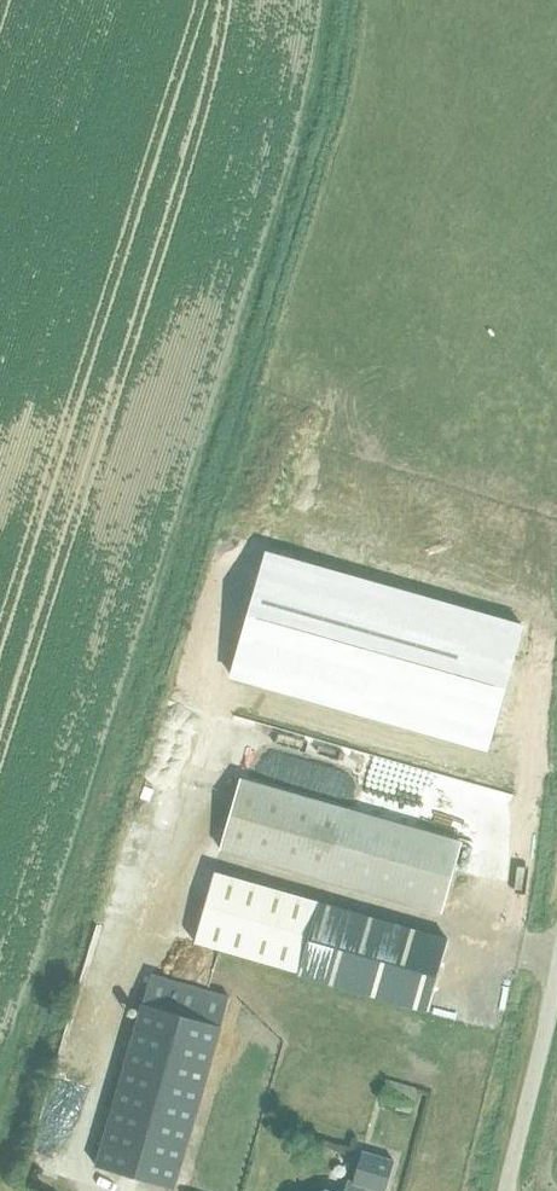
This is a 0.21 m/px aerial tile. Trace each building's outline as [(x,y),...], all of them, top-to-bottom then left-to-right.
[(503,700),(524,626),(384,586),(267,553),(260,578),(232,676),(279,689),(349,709),(442,736),(489,749),(503,700)] [(465,843),(346,809),(242,779),(222,849),(445,913),(465,843)] [(212,872),(192,942),(297,972),(414,1005),(434,935),(317,902),(212,872)] [(228,997),(149,975),(94,1165),(173,1188),(228,997)] [(385,1078),(380,1097),(412,1106),(418,1087),(385,1078)] [(45,1130),(58,1135),(72,1094),(59,1089),(45,1130)] [(395,1161),(363,1151),(354,1181),(351,1180),(349,1179),(345,1190),(386,1190),(395,1161)]
